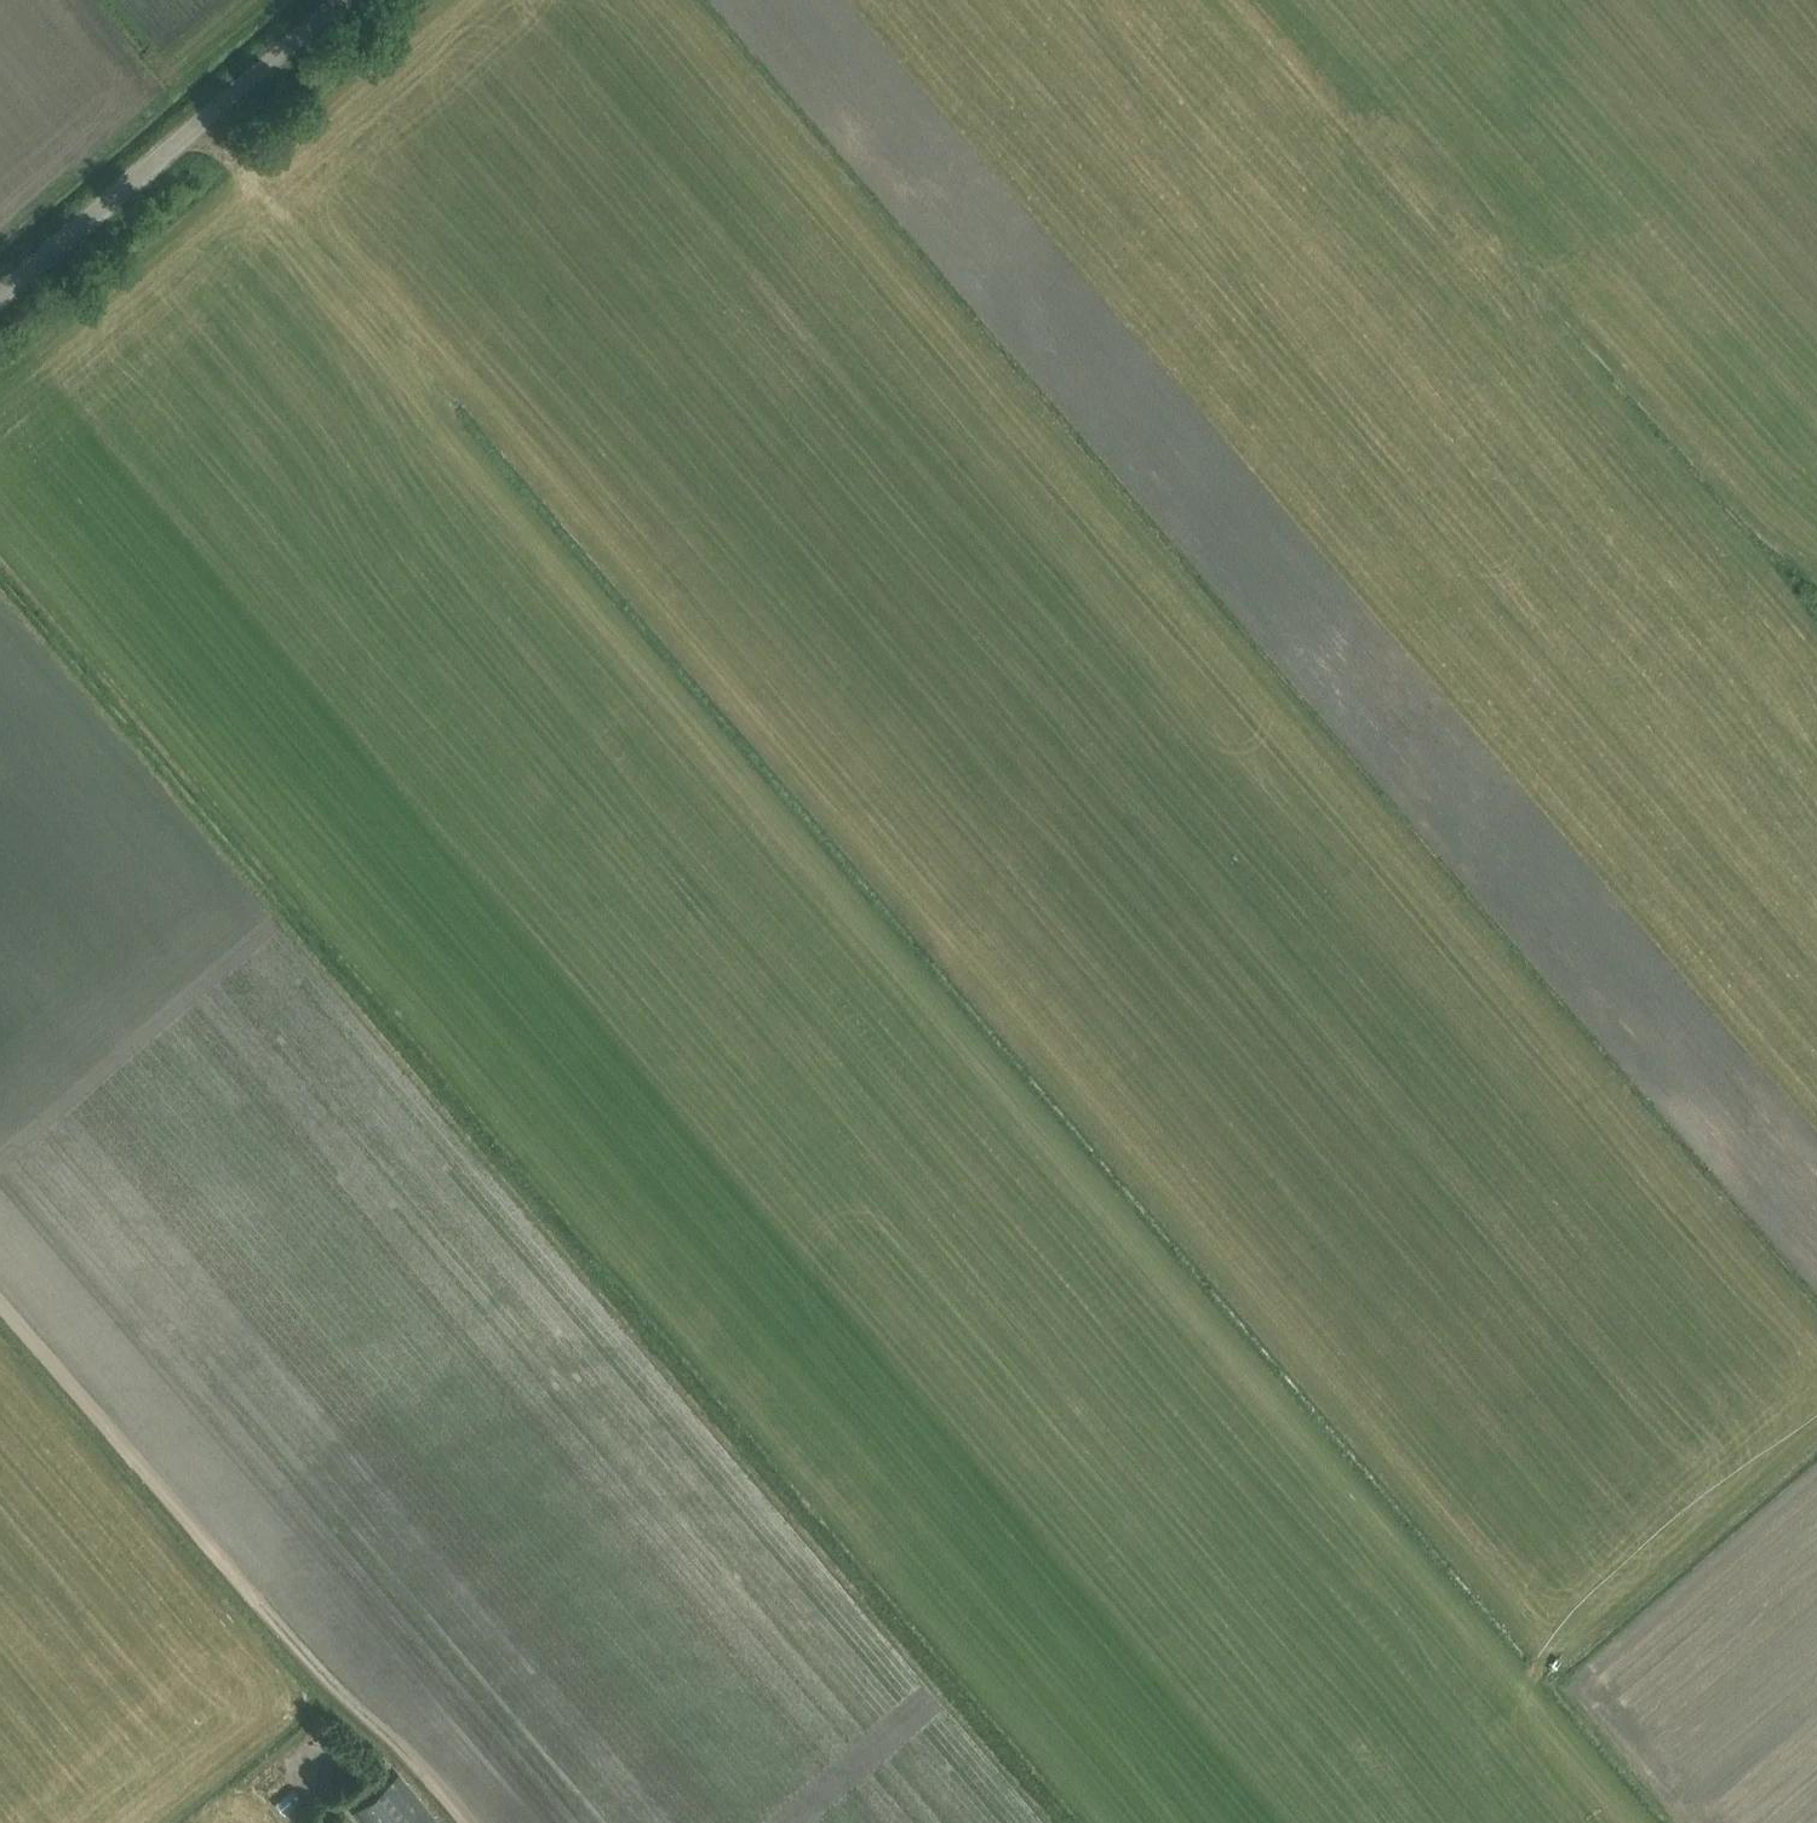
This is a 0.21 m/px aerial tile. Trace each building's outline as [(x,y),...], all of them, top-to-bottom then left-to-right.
[(387,1783),(358,1808),(371,1822),(421,1822),(387,1783)]
